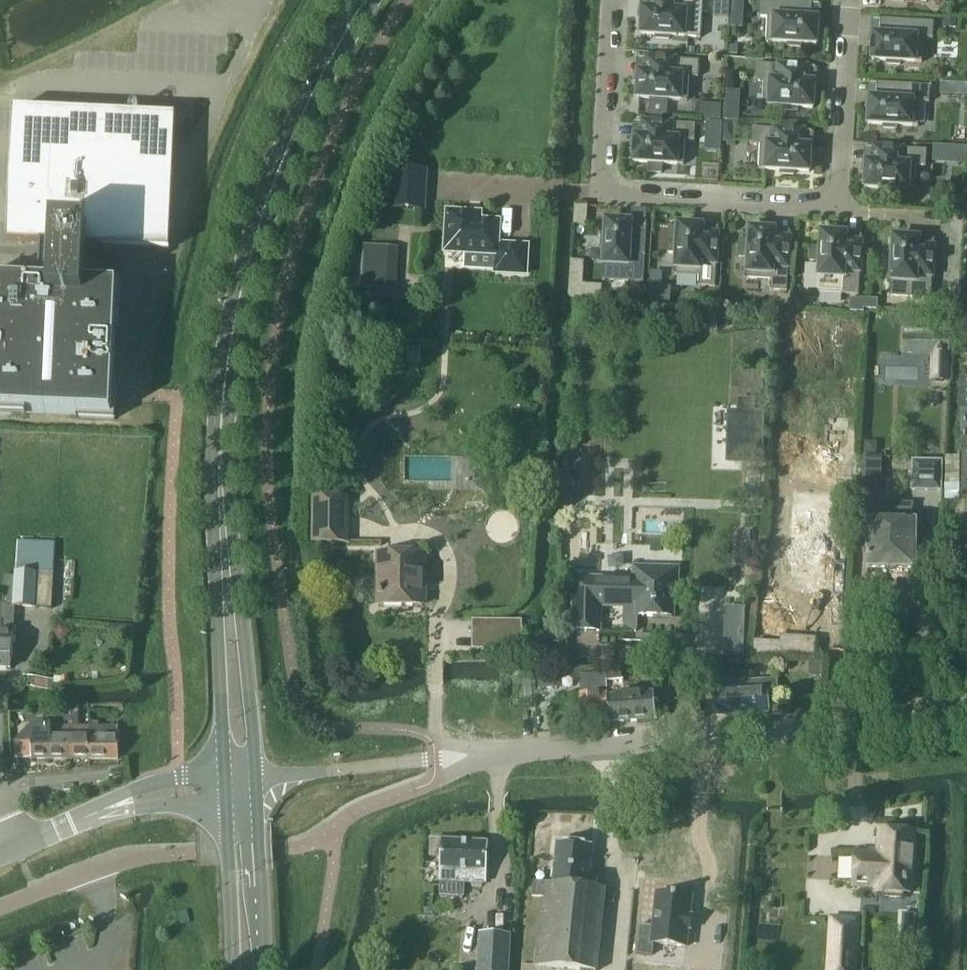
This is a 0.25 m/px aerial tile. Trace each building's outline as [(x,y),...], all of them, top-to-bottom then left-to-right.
[(702,0),(649,0),(649,10),(642,9),(642,16),(640,16),(639,17),(642,18),(641,35),(656,36),(656,39),(669,40),(669,36),(700,38),(702,0)] [(715,14),(729,15),(730,0),(715,0),(715,14)] [(819,5),(819,4),(759,0),(758,17),(768,18),(766,42),(788,43),(788,47),(801,47),(801,44),(816,45),(817,28),(819,28),(820,26),(817,26),(818,19),(811,19),(812,5),(819,5)] [(933,39),(934,23),(874,19),(874,20),(881,21),(880,35),(873,35),(873,42),(871,41),(870,43),(873,43),(872,60),(887,61),(887,65),(900,65),(900,62),(922,63),(923,39),(933,39)] [(943,20),(943,28),(955,28),(955,21),(943,20)] [(636,80),(636,81),(638,81),(637,99),(650,99),(649,116),(666,117),(667,100),(687,101),(688,77),(698,78),(699,61),(639,58),(639,59),(646,59),(645,73),(638,73),(638,80),(636,80)] [(815,69),(815,68),(755,64),(754,81),(764,82),(762,106),(784,107),(784,111),(797,111),(797,108),(813,109),(814,92),(816,92),(816,90),(814,90),(814,83),(807,83),(808,69),(815,69)] [(929,103),(930,87),(870,83),(870,84),(877,85),(876,99),(869,99),(869,105),(867,105),(867,107),(869,107),(868,124),(883,125),(883,129),(896,129),(897,126),(918,127),(919,103),(929,103)] [(939,83),(938,94),(950,95),(950,84),(939,83)] [(709,105),(708,120),(719,120),(720,106),(709,105)] [(725,105),(724,121),(738,122),(739,106),(725,105)] [(8,279),(0,279),(0,415),(27,417),(27,413),(77,415),(77,419),(115,421),(117,382),(113,382),(115,335),(119,336),(121,284),(95,283),(95,286),(85,286),(87,247),(169,251),(175,118),(13,110),(7,244),(40,245),(38,284),(8,282),(8,279)] [(694,142),(695,125),(635,122),(635,123),(642,123),(641,137),(635,137),(634,144),(632,144),(632,145),(634,145),(633,163),(648,163),(648,173),(661,174),(662,164),(683,165),(685,141),(694,142)] [(724,125),(724,138),(732,138),(733,126),(724,125)] [(811,133),(811,132),(752,128),(751,145),(760,146),(759,170),(780,171),(780,175),(794,175),(794,172),(809,173),(810,156),(812,156),(812,154),(810,154),(811,147),(804,147),(805,132),(811,133)] [(926,167),(926,150),(867,147),(867,148),(873,149),(873,163),(866,163),(865,169),(863,169),(863,171),(865,171),(864,188),(880,189),(879,192),(893,193),(893,190),(915,191),(916,167),(926,167)] [(391,209),(423,211),(426,170),(393,169),(391,209)] [(480,214),(469,213),(447,212),(445,252),(496,255),(495,273),(526,274),(527,247),(498,245),(499,222),(480,221),(480,214)] [(624,222),(625,220),(623,220),(623,222),(606,221),(605,236),(601,236),(600,249),(604,249),(602,281),(643,283),(647,223),(645,223),(645,230),(631,229),(631,222),(624,222)] [(696,226),(697,224),(695,224),(695,226),(678,225),(677,240),(673,240),(672,253),(676,254),(675,275),(699,277),(698,286),(715,287),(719,227),(717,227),(717,234),(703,233),(703,227),(696,226)] [(768,230),(768,228),(767,228),(767,230),(749,229),(749,244),(739,244),(738,257),(748,258),(747,279),(771,281),(770,290),(787,291),(790,232),(789,231),(789,238),(775,237),(775,231),(768,230)] [(840,234),(840,232),(838,232),(838,234),(821,233),(820,248),(810,248),(810,261),(819,262),(817,293),(858,295),(862,236),(861,236),(860,242),(846,242),(846,235),(840,234)] [(912,239),(912,236),(910,236),(910,238),(893,237),(892,253),(889,252),(888,266),(891,266),(890,297),(931,300),(934,240),(933,240),(933,247),(918,246),(919,239),(912,239)] [(365,247),(363,287),(386,289),(389,249),(365,247)] [(852,298),(851,310),(864,310),(864,308),(864,298),(852,298)] [(864,298),(864,308),(877,309),(878,299),(864,298)] [(948,338),(904,338),(904,354),(948,354),(948,338)] [(351,408),(351,422),(359,422),(359,408),(351,408)] [(739,412),(738,455),(763,455),(764,412),(739,412)] [(838,429),(835,477),(855,478),(857,429),(838,429)] [(881,482),(881,456),(863,456),(863,482),(881,482)] [(912,459),(911,487),(939,487),(940,459),(912,459)] [(348,543),(348,499),(315,499),(314,542),(348,543)] [(912,522),(912,506),(873,505),(872,521),(868,521),(868,523),(865,525),(865,535),(868,538),(868,540),(862,540),(862,549),(868,549),(868,568),(915,569),(916,522),(912,522)] [(792,578),(794,578),(824,580),(828,514),(831,514),(831,513),(793,510),(791,545),(794,545),(792,578)] [(55,551),(18,548),(16,577),(4,576),(1,621),(0,621),(0,668),(10,669),(11,658),(16,658),(16,646),(12,646),(15,607),(51,609),(55,551)] [(426,592),(426,581),(422,581),(423,554),(381,553),(380,591),(380,595),(380,605),(422,606),(422,592),(426,592)] [(672,585),(673,570),(636,569),(635,580),(595,580),(594,598),(573,597),(572,631),(599,631),(600,606),(624,607),(624,625),(636,632),(636,631),(637,617),(673,617),(673,585),(672,585)] [(551,629),(551,640),(567,641),(567,629),(551,629)] [(753,640),(753,658),(779,658),(780,642),(753,640)] [(725,649),(725,657),(743,657),(744,649),(725,649)] [(551,652),(550,663),(567,663),(567,652),(551,652)] [(769,712),(768,697),(767,680),(736,682),(735,665),(712,666),(715,715),(769,712)] [(609,724),(656,720),(654,694),(608,697),(606,681),(623,679),(621,679),(620,670),(606,672),(606,674),(604,674),(606,692),(606,699),(608,718),(609,724)] [(608,718),(609,724),(608,718),(606,699),(606,692),(604,674),(580,676),(581,693),(580,694),(582,720),(608,718)] [(25,678),(24,687),(51,690),(52,681),(25,678)] [(552,678),(537,679),(538,690),(553,689),(552,678)] [(15,760),(69,759),(69,708),(69,727),(31,727),(31,738),(19,738),(19,742),(15,742),(15,760)] [(90,759),(90,727),(79,727),(79,708),(69,708),(69,759),(90,759)] [(90,727),(90,759),(118,759),(118,727),(90,727)] [(913,850),(914,832),(880,830),(878,854),(877,854),(877,856),(870,855),(870,854),(855,853),(853,887),(876,888),(876,892),(883,892),(883,895),(885,897),(901,898),(903,896),(903,894),(910,894),(912,871),(908,870),(909,850),(913,850)] [(443,841),(431,841),(430,857),(442,858),(440,896),(464,897),(465,883),(472,883),(472,887),(482,887),(482,884),(485,884),(487,843),(443,841)] [(593,846),(557,842),(553,884),(534,881),(533,892),(538,893),(538,897),(542,898),(542,904),(539,903),(539,905),(541,905),(539,924),(537,924),(537,925),(539,926),(537,945),(535,945),(535,946),(537,946),(536,949),(522,948),(520,969),(533,969),(533,966),(572,969),(596,969),(605,888),(588,887),(593,846)] [(639,926),(635,954),(651,956),(653,944),(686,948),(688,930),(690,931),(692,917),(689,917),(692,898),(657,894),(653,928),(639,926)] [(830,945),(832,921),(833,921),(833,920),(831,920),(828,969),(855,969),(856,946),(830,945)] [(510,937),(480,935),(478,969),(508,969),(510,937)]
